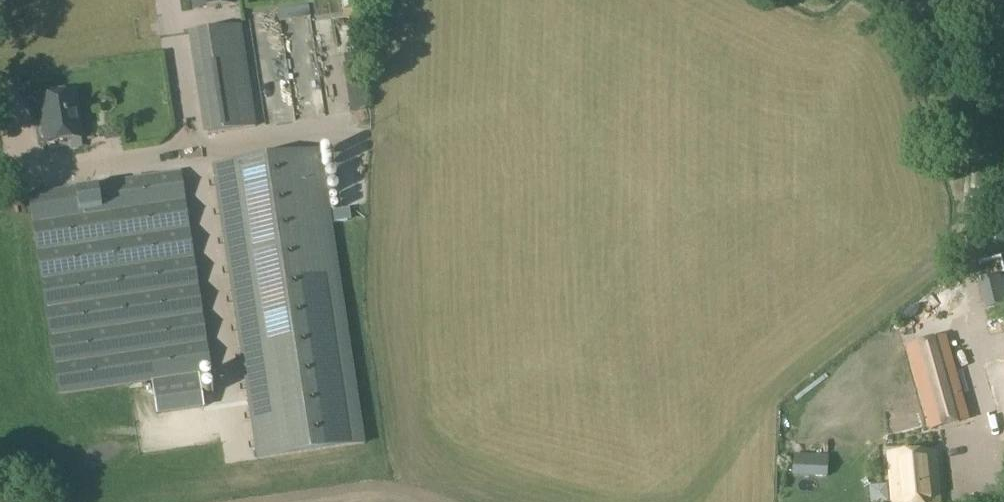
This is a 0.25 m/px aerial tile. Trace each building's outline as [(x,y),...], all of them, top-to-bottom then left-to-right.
[(231,0),(191,0),(193,12),(232,6),(231,0)] [(256,126),(242,26),(195,33),(209,133),(256,126)] [(82,139),(75,95),(39,101),(46,145),(82,139)] [(321,151),(214,166),(256,459),(363,444),(321,151)] [(212,372),(181,170),(28,193),(59,395),(212,372)] [(985,309),(1003,305),(1003,275),(978,280),(985,309)] [(930,426),(965,418),(944,341),(909,350),(930,426)] [(986,368),(999,413),(1002,412),(1003,419),(1003,363),(986,368)] [(152,382),(157,416),(204,410),(198,375),(152,382)] [(794,476),(827,477),(827,455),(794,453),(794,476)] [(892,501),(938,501),(938,492),(939,492),(935,454),(888,453),(890,493),(892,493),(892,501)]
